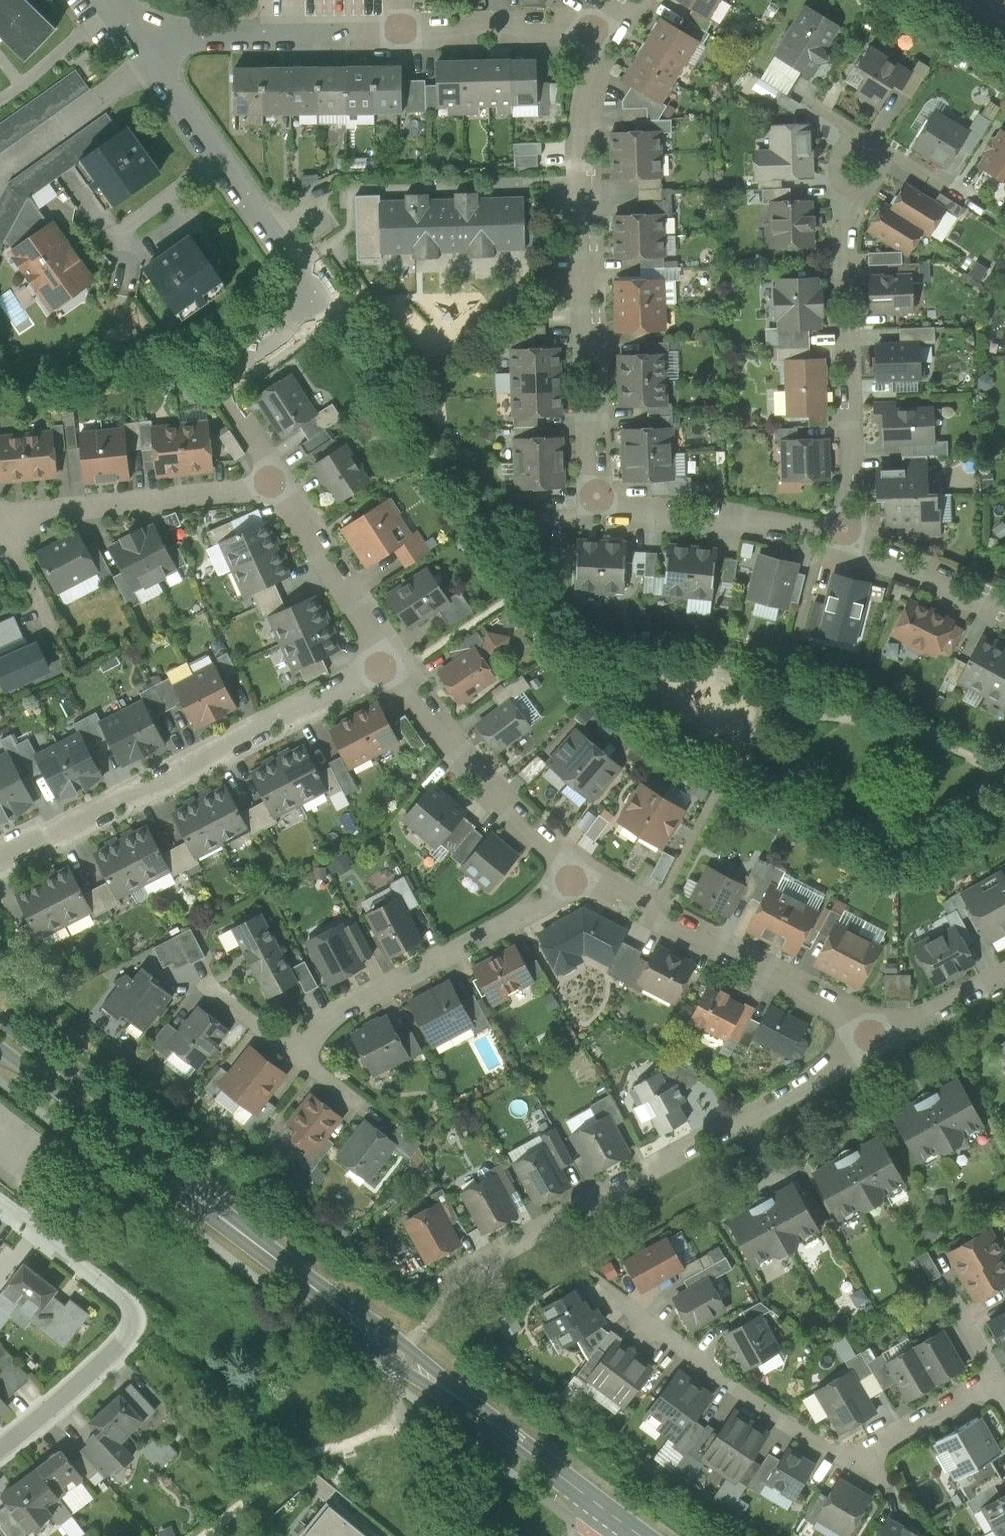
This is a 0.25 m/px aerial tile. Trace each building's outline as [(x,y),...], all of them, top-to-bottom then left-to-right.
[(26,59),(56,29),(26,0),(0,0),(0,34),(26,59)] [(720,0),(677,0),(691,9),(708,19),(720,0)] [(685,19),(689,21),(702,29),(708,19),(691,9),(685,19)] [(800,69),(811,76),(820,62),(826,60),(824,48),(836,28),(807,9),(778,55),(789,62),(791,70),(800,69)] [(661,19),(648,40),(686,62),(699,41),(683,32),(661,19)] [(708,33),(702,29),(689,21),(683,32),(699,41),(702,43),(708,33)] [(648,40),(636,60),(674,83),(686,62),(648,40)] [(857,93),(880,108),(894,85),(907,82),(911,74),(870,49),(857,69),(867,76),(857,93)] [(759,78),(784,94),(800,69),(791,70),(789,62),(778,55),(775,53),(759,78)] [(537,60),(512,61),(513,105),(538,104),(538,83),(537,60)] [(662,103),(674,83),(636,60),(623,81),(632,87),(661,104),(662,103)] [(464,106),(488,106),(487,61),(462,62),(464,106)] [(488,106),(513,105),(512,61),(487,61),(488,106)] [(439,107),(464,106),(462,62),(437,62),(438,85),(439,107)] [(402,67),(374,68),(375,109),(391,108),(391,112),(403,112),(402,81),(402,67)] [(302,109),(319,109),(318,68),(291,69),(291,114),(302,113),(302,109)] [(336,113),(347,113),(346,68),(318,68),(319,109),(336,109),(336,113)] [(358,109),(375,109),(374,68),(346,68),(347,113),(358,113),(358,109)] [(247,110),(263,110),(263,69),(234,69),(235,114),(247,114),(247,110)] [(280,114),(291,114),(291,69),(263,69),(263,110),(280,110),(280,114)] [(90,90),(77,70),(0,124),(0,154),(90,90)] [(427,112),(427,110),(426,86),(426,81),(402,81),(403,112),(427,112)] [(880,108),(899,119),(918,89),(907,82),(894,85),(880,108)] [(550,116),(550,106),(550,84),(549,83),(538,83),(538,104),(539,116),(550,116)] [(561,84),(550,84),(550,106),(561,105),(561,84)] [(438,85),(426,86),(427,110),(440,109),(439,107),(438,85)] [(624,121),(635,121),(659,120),(667,106),(662,103),(661,104),(632,87),(623,101),(623,109),(624,121)] [(774,102),(794,114),(800,104),(780,92),(774,102)] [(990,100),(983,113),(993,118),(1000,106),(990,100)] [(539,116),(538,104),(513,105),(513,117),(539,116)] [(550,106),(550,116),(562,116),(562,105),(561,105),(550,106)] [(915,147),(946,167),(958,148),(968,132),(937,113),(915,147)] [(6,240),(15,253),(52,227),(40,211),(31,198),(49,185),(81,162),(121,134),(107,114),(9,184),(0,201),(0,252),(6,240)] [(958,148),(970,156),(990,125),(977,117),(968,132),(958,148)] [(660,120),(659,120),(635,121),(636,133),(660,132),(660,120)] [(756,154),(757,177),(758,177),(782,177),(811,176),(809,127),(773,128),(774,153),(756,154)] [(81,162),(112,207),(158,174),(127,130),(121,134),(81,162)] [(1004,179),(1004,133),(1002,131),(995,142),(993,141),(987,152),(988,153),(981,164),(1004,179)] [(612,134),(613,156),(661,154),(660,132),(636,133),(612,134)] [(514,144),(514,156),(538,155),(542,155),(542,143),(514,144)] [(662,177),(661,154),(613,156),(614,179),(638,178),(662,177)] [(539,167),(538,155),(514,156),(514,168),(539,167)] [(638,178),(638,190),(662,189),(662,177),(638,178)] [(758,190),(763,189),(782,189),(782,177),(758,177),(758,190)] [(59,197),(49,185),(31,198),(40,211),(59,197)] [(907,186),(892,210),(924,230),(923,231),(930,235),(946,211),(933,203),(907,186)] [(791,188),(782,189),(763,189),(763,204),(771,204),(771,203),(791,202),(791,188)] [(638,190),(639,202),(663,201),(662,189),(638,190)] [(663,215),(663,216),(673,216),(672,189),(662,189),(663,201),(663,215)] [(946,211),(956,218),(964,206),(940,192),(933,203),(946,211)] [(406,201),(380,201),(381,254),(382,254),(415,253),(415,259),(439,258),(439,253),(470,252),(471,257),(495,257),(495,251),(525,250),(524,197),(479,199),(479,193),(455,193),(456,204),(447,204),(447,200),(430,200),(429,194),(406,195),(406,201)] [(382,260),(382,254),(381,254),(380,201),(380,195),(356,196),(358,261),(382,260)] [(663,215),(663,201),(639,202),(640,216),(663,215)] [(786,247),(790,250),(796,250),(799,247),(799,246),(813,246),(812,230),(815,230),(814,217),(812,217),(811,202),(791,202),(771,203),(771,204),(773,247),(786,247)] [(908,254),(923,231),(924,230),(892,210),(885,206),(869,230),(908,254)] [(615,217),(616,237),(664,236),(663,216),(663,215),(640,216),(615,217)] [(28,274),(52,308),(81,287),(91,280),(78,261),(79,257),(76,253),(72,253),(69,255),(64,248),(67,245),(53,226),(52,227),(15,253),(13,254),(28,274)] [(665,256),(664,236),(616,237),(617,258),(641,257),(665,256)] [(147,270),(180,316),(224,284),(191,238),(147,270)] [(866,253),(867,266),(888,265),(888,252),(866,253)] [(888,252),(888,265),(900,265),(899,252),(888,252)] [(641,257),(641,269),(665,268),(665,256),(641,257)] [(888,265),(889,277),(920,276),(919,264),(900,265),(888,265)] [(890,311),(893,314),(900,314),(902,311),(912,310),(911,283),(920,282),(920,276),(889,277),(870,278),(872,312),(890,311)] [(819,313),(820,312),(817,308),(816,303),(817,298),(819,295),(818,294),(817,280),(779,281),(780,294),(776,294),(777,316),(781,315),(781,329),(807,328),(819,327),(818,313),(819,313)] [(618,283),(618,307),(663,305),(662,281),(618,283)] [(664,329),(663,305),(618,307),(619,331),(664,329)] [(522,326),(522,338),(535,338),(546,338),(545,326),(522,326)] [(899,329),(900,345),(918,344),(935,343),(935,327),(899,329)] [(771,349),(778,349),(808,348),(807,328),(781,329),(770,329),(771,349)] [(535,350),(535,338),(522,338),(511,339),(511,351),(535,350)] [(664,354),(664,355),(670,355),(670,342),(645,343),(646,355),(664,354)] [(878,369),(878,380),(924,378),(924,364),(919,365),(918,344),(900,345),(877,346),(878,357),(874,357),(874,369),(878,369)] [(810,348),(808,348),(778,349),(778,362),(786,362),(786,361),(810,360),(810,348)] [(511,351),(512,373),(560,372),(560,349),(535,350),(511,351)] [(620,356),(621,381),(665,380),(664,355),(664,354),(646,355),(620,356)] [(786,362),(789,416),(811,416),(826,415),(824,359),(810,360),(786,361),(786,362)] [(512,373),(513,393),(561,392),(560,372),(512,373)] [(258,397),(283,436),(300,426),(316,415),(305,398),(303,399),(289,377),(258,397)] [(666,404),(665,380),(621,381),(622,406),(648,405),(666,405),(666,404)] [(562,414),(561,392),(513,393),(514,416),(537,415),(562,414)] [(648,417),(649,417),(672,416),(672,403),(666,404),(666,405),(648,405),(648,417)] [(330,406),(339,421),(343,418),(333,404),(330,406)] [(884,433),(885,444),(908,443),(928,442),(930,442),(929,436),(928,426),(933,422),(933,410),(895,411),(894,405),(875,406),(875,417),(878,419),(888,419),(889,428),(884,433)] [(300,426),(309,440),(325,430),(328,428),(339,421),(330,406),(316,415),(300,426)] [(514,416),(514,428),(538,427),(537,415),(514,416)] [(811,416),(811,428),(832,427),(832,415),(826,415),(811,416)] [(678,416),(672,416),(649,417),(649,429),(671,428),(678,428),(678,416)] [(151,421),(140,422),(142,449),(154,448),(153,429),(151,421)] [(127,451),(142,449),(140,422),(124,424),(124,430),(125,430),(127,451)] [(66,450),(64,427),(64,424),(51,426),(52,433),(54,452),(66,450)] [(208,424),(180,427),(185,472),(213,469),(208,424)] [(76,426),(64,427),(66,450),(78,448),(76,426)] [(157,475),(185,472),(180,427),(153,429),(154,448),(157,475)] [(538,439),(538,427),(514,428),(515,440),(538,439)] [(325,430),(332,442),(336,440),(328,428),(325,430)] [(623,449),(624,455),(672,453),(671,428),(649,429),(624,430),(624,448),(623,449)] [(774,429),(774,441),(785,441),(802,440),(801,428),(774,429)] [(124,430),(103,432),(108,480),(130,478),(127,451),(125,430),(124,430)] [(220,437),(236,461),(246,454),(230,430),(220,437)] [(332,442),(325,430),(309,440),(299,447),(307,458),(332,442)] [(85,483),(108,480),(103,432),(80,434),(85,483)] [(52,433),(25,436),(29,478),(57,475),(54,452),(52,433)] [(29,478),(25,436),(0,439),(0,471),(1,481),(29,478)] [(515,440),(515,463),(563,461),(563,438),(538,439),(515,440)] [(785,457),(786,481),(828,480),(827,440),(802,440),(785,441),(785,443),(789,443),(789,457),(785,457)] [(928,442),(928,456),(945,455),(945,441),(934,442),(930,442),(928,442)] [(908,443),(909,457),(927,456),(928,456),(928,442),(908,443)] [(316,465),(340,501),(363,486),(355,474),(360,470),(344,446),(316,465)] [(673,479),(672,453),(624,455),(624,461),(625,462),(626,481),(651,480),(673,479)] [(927,456),(909,457),(902,457),(903,469),(925,468),(928,468),(927,456)] [(564,487),(563,461),(515,463),(516,489),(530,488),(564,487)] [(879,498),(886,497),(926,496),(925,468),(903,469),(877,469),(879,498)] [(369,483),(360,470),(355,474),(363,486),(369,483)] [(651,480),(651,496),(682,495),(682,479),(673,479),(651,480)] [(495,489),(495,501),(531,500),(530,488),(516,489),(495,489)] [(942,492),(942,521),(951,521),(952,492),(942,492)] [(939,495),(926,496),(886,497),(888,525),(914,524),(940,523),(939,495)] [(362,549),(372,564),(395,549),(406,541),(406,540),(392,520),(397,516),(387,501),(344,529),(354,544),(358,542),(363,548),(362,549)] [(411,537),(397,516),(392,520),(406,540),(411,537)] [(208,532),(214,546),(222,543),(221,542),(237,535),(231,522),(208,532)] [(266,522),(260,524),(264,531),(269,529),(266,522)] [(914,524),(915,536),(940,536),(940,523),(914,524)] [(221,542),(222,543),(234,569),(278,549),(277,546),(281,545),(275,533),(272,535),(269,529),(264,531),(260,524),(237,535),(221,542)] [(141,529),(134,533),(158,581),(167,577),(165,574),(176,568),(167,550),(154,526),(142,532),(141,529)] [(146,587),(158,581),(134,533),(123,538),(124,541),(112,547),(125,571),(134,590),(135,589),(145,584),(146,587)] [(395,549),(407,567),(430,553),(417,533),(411,537),(406,540),(406,541),(395,549)] [(39,554),(56,587),(70,580),(72,584),(96,571),(97,571),(85,548),(78,534),(39,554)] [(598,590),(600,590),(602,542),(578,541),(576,589),(584,589),(586,592),(595,592),(598,590)] [(96,571),(101,580),(112,574),(96,542),(85,548),(97,571),(96,571)] [(368,566),(372,564),(362,549),(363,548),(358,542),(354,544),(368,566)] [(626,543),(602,542),(600,590),(602,590),(604,593),(613,593),(616,591),(624,591),(626,543)] [(220,575),(234,569),(222,543),(214,546),(208,549),(220,575)] [(176,568),(177,569),(187,564),(177,544),(167,550),(176,568)] [(685,596),(688,596),(693,548),(669,546),(664,593),(672,594),(674,597),(683,598),(685,596)] [(537,563),(549,564),(550,547),(538,547),(537,563)] [(548,571),(561,572),(562,548),(550,547),(549,564),(548,571)] [(717,551),(693,548),(688,596),(690,596),(692,599),(701,600),(704,597),(712,598),(717,551)] [(275,583),(285,579),(281,571),(287,569),(284,563),(288,562),(283,550),(279,551),(278,549),(234,569),(246,596),(252,594),(275,583)] [(632,576),(644,576),(646,552),(634,552),(632,576)] [(658,553),(646,552),(644,576),(656,577),(658,553)] [(751,598),(786,607),(787,601),(794,573),(796,565),(761,557),(751,598)] [(722,582),(734,584),(738,560),(726,559),(722,582)] [(290,576),(287,569),(281,571),(285,579),(290,576)] [(70,580),(56,587),(64,602),(69,603),(104,585),(101,580),(96,571),(72,584),(70,580)] [(114,577),(131,609),(142,603),(135,589),(134,590),(125,571),(114,577)] [(428,571),(423,574),(430,585),(439,587),(428,571)] [(787,601),(798,603),(805,575),(794,573),(787,601)] [(389,597),(402,617),(411,619),(414,624),(438,608),(448,601),(447,600),(439,587),(430,585),(423,574),(389,597)] [(826,605),(825,611),(860,620),(866,598),(864,598),(868,584),(834,575),(826,605)] [(252,594),(258,606),(281,596),(275,583),(252,594)] [(438,608),(451,628),(474,612),(460,591),(447,600),(448,601),(438,608)] [(287,609),(281,596),(258,606),(264,620),(271,617),(270,616),(287,609)] [(315,596),(309,598),(312,606),(318,603),(315,596)] [(320,609),(318,603),(312,606),(309,598),(287,609),(270,616),(271,617),(283,643),(327,623),(326,621),(329,619),(324,607),(320,609)] [(809,622),(821,625),(825,611),(826,605),(815,602),(809,622)] [(925,651),(934,655),(937,654),(941,647),(952,625),(952,624),(951,621),(947,619),(944,619),(933,614),(932,611),(915,603),(908,605),(904,612),(907,620),(904,621),(898,635),(899,637),(909,643),(911,648),(920,652),(925,651)] [(827,635),(838,638),(840,631),(856,635),(860,620),(825,611),(821,625),(809,622),(806,636),(825,641),(827,635)] [(508,612),(509,624),(523,624),(523,612),(508,612)] [(24,638),(15,616),(0,622),(0,648),(24,638)] [(409,627),(414,624),(411,619),(402,617),(409,627)] [(323,658),(334,653),(330,646),(336,643),(333,638),(337,636),(332,624),(328,626),(327,623),(283,643),(295,671),(300,668),(323,658)] [(941,647),(951,653),(960,636),(962,637),(965,631),(952,625),(941,647)] [(448,651),(456,663),(476,649),(477,650),(486,644),(483,638),(478,631),(448,651)] [(854,642),(856,635),(840,631),(838,638),(854,642)] [(486,644),(477,650),(484,662),(494,655),(504,657),(508,638),(489,634),(483,638),(486,644)] [(981,637),(978,643),(985,646),(988,641),(981,637)] [(23,652),(18,641),(0,649),(0,662),(23,652)] [(988,641),(985,646),(978,643),(966,665),(958,680),(984,694),(1004,657),(1004,646),(996,641),(994,644),(988,641)] [(339,651),(336,643),(330,646),(334,653),(339,651)] [(7,688),(25,680),(26,682),(36,678),(35,675),(48,670),(46,667),(48,662),(44,661),(37,646),(0,662),(0,672),(7,688)] [(482,669),(484,662),(477,650),(476,649),(456,663),(440,674),(459,702),(490,681),(482,669)] [(217,658),(228,678),(238,672),(234,665),(228,652),(217,658)] [(189,664),(194,675),(214,665),(210,656),(206,655),(189,664)] [(984,694),(1004,706),(1004,657),(984,694)] [(300,668),(306,681),(329,671),(323,658),(300,668)] [(944,680),(955,686),(958,680),(966,665),(956,659),(944,680)] [(194,675),(189,664),(178,670),(177,666),(166,672),(170,679),(173,686),(194,675)] [(215,664),(214,665),(194,675),(217,719),(228,714),(227,712),(238,707),(215,664)] [(207,725),(217,719),(194,675),(173,686),(182,703),(195,729),(206,723),(207,725)] [(493,697),(502,708),(512,701),(524,692),(531,687),(523,676),(493,697)] [(170,679),(155,686),(168,710),(182,703),(173,686),(170,679)] [(153,718),(168,710),(155,686),(140,694),(144,701),(153,718)] [(524,692),(512,701),(529,725),(541,716),(524,692)] [(123,711),(146,756),(151,753),(151,752),(166,744),(153,718),(144,701),(123,711)] [(530,727),(529,725),(512,701),(502,708),(478,726),(496,752),(530,727)] [(379,703),(354,716),(375,755),(400,742),(379,703)] [(124,766),(134,760),(139,757),(140,759),(146,756),(123,711),(102,722),(101,722),(109,738),(124,766)] [(97,712),(86,718),(99,743),(109,738),(101,722),(102,722),(97,712)] [(351,767),(375,755),(354,716),(349,719),(350,721),(332,731),(351,767)] [(396,722),(416,752),(426,745),(405,716),(396,722)] [(99,743),(86,718),(74,724),(80,735),(88,749),(99,743)] [(547,764),(569,783),(600,748),(578,729),(547,764)] [(1,740),(8,754),(18,772),(29,767),(17,745),(12,734),(1,740)] [(81,788),(86,786),(87,788),(97,780),(102,777),(88,749),(80,735),(59,745),(81,788)] [(29,739),(17,745),(29,767),(34,776),(45,771),(37,756),(38,756),(29,739)] [(59,799),(64,797),(77,793),(76,791),(81,788),(59,745),(38,756),(37,756),(45,771),(59,799)] [(281,759),(278,760),(300,803),(326,790),(327,789),(319,774),(305,746),(292,753),(290,749),(279,755),(281,759)] [(622,767),(600,748),(569,783),(591,802),(622,767)] [(17,812),(29,806),(34,804),(18,772),(8,754),(0,758),(0,790),(13,815),(17,812)] [(518,773),(530,784),(547,764),(537,755),(518,773)] [(329,763),(331,767),(343,789),(346,795),(358,789),(341,757),(329,763)] [(275,816),(300,803),(278,760),(276,761),(274,758),(262,764),(264,767),(251,774),(265,801),(274,817),(275,816)] [(329,796),(343,789),(331,767),(319,774),(327,789),(326,790),(329,796)] [(618,823),(640,836),(664,797),(643,784),(636,794),(635,794),(627,806),(628,807),(618,823)] [(202,799),(200,800),(222,844),(248,830),(249,830),(241,814),(227,787),(214,793),(212,790),(200,796),(202,799)] [(406,820),(437,845),(439,842),(462,815),(464,813),(433,787),(406,820)] [(8,817),(13,815),(0,790),(0,821),(8,817)] [(685,810),(664,797),(640,836),(661,849),(671,833),(672,834),(680,821),(678,820),(685,810)] [(196,857),(222,844),(200,800),(197,802),(196,798),(184,804),(186,808),(173,814),(187,842),(195,857),(196,857)] [(265,801),(253,808),(265,830),(278,823),(275,816),(274,817),(265,801)] [(19,815),(29,806),(17,812),(19,815)] [(251,837),(265,830),(253,808),(241,814),(249,830),(248,830),(251,837)] [(439,842),(453,854),(474,828),(476,827),(462,815),(439,842)] [(585,835),(595,842),(610,823),(599,815),(585,835)] [(124,840),(122,841),(144,884),(170,871),(171,870),(162,855),(148,827),(136,834),(134,830),(122,836),(124,840)] [(487,839),(474,828),(453,854),(451,856),(463,866),(487,839)] [(463,866),(491,889),(518,857),(490,834),(487,839),(463,866)] [(118,897),(144,884),(122,841),(119,842),(117,839),(106,844),(108,848),(95,855),(109,882),(117,898),(118,897)] [(187,842),(175,848),(186,870),(200,863),(196,857),(195,857),(187,842)] [(173,877),(186,870),(175,848),(162,855),(171,870),(170,871),(173,877)] [(651,877),(662,883),(675,857),(664,852),(651,877)] [(770,864),(763,878),(752,898),(762,904),(771,886),(777,889),(785,873),(786,872),(770,864)] [(692,899),(728,918),(739,897),(745,885),(709,866),(692,899)] [(46,880),(43,881),(66,924),(92,911),(84,894),(70,867),(57,874),(56,870),(44,876),(46,880)] [(749,903),(752,898),(763,878),(752,872),(745,885),(739,897),(749,903)] [(785,873),(777,889),(794,898),(803,883),(785,873)] [(1002,873),(962,895),(972,913),(988,942),(1004,932),(1004,877),(1002,873)] [(40,938),(66,924),(43,881),(41,882),(39,879),(27,885),(29,888),(17,895),(31,922),(39,938),(40,938)] [(400,897),(408,911),(420,905),(407,880),(391,889),(397,900),(400,897)] [(109,882),(96,888),(108,910),(121,904),(118,897),(117,898),(109,882)] [(799,901),(807,885),(803,883),(794,898),(799,901)] [(807,885),(799,901),(817,910),(826,895),(807,885)] [(749,929),(772,941),(794,898),(777,889),(771,886),(762,904),(749,929)] [(95,917),(108,910),(96,888),(84,894),(92,911),(95,917)] [(956,910),(962,919),(972,913),(962,895),(961,892),(950,898),(956,910)] [(367,915),(390,957),(423,939),(408,911),(400,897),(397,900),(367,915)] [(799,901),(794,898),(772,941),(795,953),(804,937),(807,936),(812,928),(810,924),(817,910),(799,901)] [(819,933),(830,938),(837,924),(838,924),(842,915),(831,910),(819,933)] [(945,916),(952,929),(953,928),(964,947),(974,941),(962,919),(956,910),(945,916)] [(556,965),(560,972),(574,965),(578,955),(577,954),(585,950),(588,943),(611,955),(613,956),(621,941),(626,932),(611,924),(610,920),(606,918),(602,919),(586,911),(585,913),(584,912),(573,918),(573,916),(556,925),(557,926),(540,935),(546,947),(545,948),(554,966),(556,965)] [(244,954),(250,964),(279,948),(261,913),(233,928),(246,953),(244,954)] [(18,929),(30,951),(43,944),(40,938),(39,938),(31,922),(18,929)] [(344,929),(361,961),(374,954),(357,922),(344,929)] [(320,962),(331,984),(364,967),(361,961),(344,929),(341,924),(322,934),(325,940),(311,947),(313,950),(311,955),(314,961),(320,962)] [(817,964),(838,975),(859,935),(838,924),(837,924),(830,938),(817,964)] [(973,964),(964,947),(953,928),(952,929),(932,940),(931,938),(929,939),(932,944),(920,950),(918,946),(916,947),(918,951),(916,958),(920,965),(927,967),(936,984),(973,964)] [(191,929),(177,936),(190,962),(192,965),(206,957),(191,929)] [(325,940),(322,934),(308,942),(311,947),(325,940)] [(880,946),(859,935),(838,975),(860,986),(880,946)] [(177,969),(190,962),(177,936),(172,939),(154,948),(165,968),(174,963),(177,969)] [(929,939),(918,946),(920,950),(932,944),(929,939)] [(609,973),(625,983),(639,957),(642,951),(621,941),(613,956),(611,955),(608,962),(613,965),(609,973)] [(291,969),(279,948),(250,964),(255,974),(256,973),(270,998),(298,983),(298,982),(291,969)] [(487,992),(494,1005),(507,998),(506,995),(530,982),(531,982),(524,967),(527,966),(527,965),(520,952),(516,954),(513,948),(477,967),(489,990),(487,992)] [(660,995),(669,999),(673,998),(676,999),(693,967),(657,948),(649,963),(640,980),(646,983),(658,990),(660,995)] [(649,963),(639,957),(625,983),(642,992),(646,983),(640,980),(649,963)] [(530,982),(535,992),(550,984),(537,959),(527,965),(527,966),(524,967),(531,982),(530,982)] [(300,981),(306,993),(319,987),(305,961),(291,969),(298,982),(300,981)] [(131,1022),(145,1033),(173,996),(160,985),(159,986),(151,979),(154,976),(143,967),(134,979),(128,974),(114,982),(119,986),(102,1007),(119,1020),(123,1015),(131,1021),(131,1022)] [(883,997),(898,997),(898,974),(883,974),(883,997)] [(910,974),(898,974),(898,997),(910,997),(910,974)] [(411,1003),(434,1046),(436,1045),(433,1039),(468,1021),(471,1026),(472,1025),(473,1025),(460,1002),(450,982),(411,1003)] [(691,1021),(727,1039),(729,1035),(736,1021),(744,1007),(726,997),(721,995),(708,988),(691,1021)] [(472,1025),(477,1034),(492,1026),(475,994),(460,1002),(473,1025),(472,1025)] [(736,1021),(747,1027),(751,1019),(756,1010),(745,1004),(744,1007),(736,1021)] [(175,1050),(198,1068),(209,1054),(213,1054),(218,1048),(217,1044),(228,1029),(200,1007),(180,1033),(170,1046),(175,1050)] [(755,1037),(790,1056),(800,1037),(806,1026),(800,1022),(799,1024),(785,1017),(786,1015),(771,1007),(762,1024),(755,1037)] [(800,1022),(786,1015),(785,1017),(799,1024),(800,1022)] [(372,1067),(375,1073),(407,1056),(399,1039),(387,1018),(355,1035),(365,1054),(363,1060),(366,1065),(372,1067)] [(738,1044),(749,1050),(755,1037),(762,1024),(751,1019),(747,1027),(740,1040),(738,1044)] [(433,1039),(436,1045),(471,1026),(468,1021),(433,1039)] [(729,1035),(740,1040),(747,1027),(736,1021),(729,1035)] [(150,1045),(168,1059),(175,1050),(170,1046),(180,1033),(168,1023),(150,1045)] [(407,1056),(409,1061),(424,1053),(413,1032),(399,1039),(407,1056)] [(806,1040),(800,1037),(790,1056),(796,1059),(803,1056),(808,1047),(806,1040)] [(235,1118),(243,1125),(253,1112),(254,1113),(265,1099),(285,1073),(252,1048),(231,1075),(222,1087),(223,1088),(242,1103),(234,1113),(235,1118)] [(677,1084),(682,1093),(687,1090),(699,1076),(673,1059),(657,1069),(660,1072),(661,1072),(670,1087),(677,1084)] [(206,1088),(216,1096),(223,1088),(222,1087),(231,1075),(222,1067),(206,1088)] [(653,1119),(662,1135),(688,1121),(679,1105),(687,1101),(682,1093),(677,1084),(670,1087),(661,1072),(660,1072),(635,1086),(644,1104),(635,1108),(644,1124),(653,1119)] [(894,1116),(919,1161),(939,1151),(947,1153),(949,1145),(953,1143),(961,1145),(963,1137),(983,1126),(958,1081),(943,1089),(943,1088),(908,1107),(908,1108),(894,1116)] [(609,1116),(614,1127),(625,1121),(610,1094),(590,1105),(591,1107),(599,1121),(609,1116)] [(308,1150),(312,1153),(326,1136),(341,1117),(314,1096),(292,1124),(303,1133),(296,1141),(308,1150)] [(242,1126),(255,1136),(277,1107),(265,1099),(254,1113),(253,1112),(243,1125),(242,1126)] [(567,1121),(574,1135),(599,1121),(591,1107),(567,1121)] [(574,1135),(594,1172),(629,1153),(614,1127),(609,1116),(599,1121),(574,1135)] [(359,1164),(372,1174),(395,1145),(395,1144),(389,1139),(367,1122),(340,1157),(353,1166),(359,1164)] [(395,1145),(410,1157),(419,1146),(422,1142),(400,1125),(389,1139),(395,1144),(395,1145)] [(548,1147),(559,1168),(560,1168),(574,1161),(556,1129),(541,1137),(547,1148),(548,1147)] [(300,1161),(313,1172),(335,1143),(326,1136),(312,1153),(308,1150),(300,1161)] [(844,1221),(846,1222),(858,1216),(859,1213),(857,1209),(859,1208),(867,1210),(869,1202),(873,1200),(881,1202),(884,1194),(886,1193),(888,1197),(891,1197),(902,1191),(903,1188),(901,1185),(904,1183),(878,1138),(864,1146),(863,1145),(828,1164),(829,1165),(814,1173),(839,1219),(842,1218),(844,1221)] [(519,1170),(538,1203),(569,1186),(560,1168),(559,1168),(548,1147),(547,1148),(535,1154),(533,1162),(519,1170)] [(495,1176),(507,1197),(517,1191),(502,1163),(490,1170),(494,1177),(495,1176)] [(479,1176),(483,1183),(494,1177),(490,1170),(486,1167),(479,1171),(479,1176)] [(495,1176),(494,1177),(483,1183),(482,1183),(480,1191),(467,1199),(485,1232),(516,1215),(507,1197),(495,1176)] [(729,1220),(754,1266),(774,1255),(782,1257),(796,1249),(799,1241),(818,1230),(793,1185),(778,1193),(778,1192),(743,1211),(744,1212),(729,1220)] [(438,1205),(450,1226),(460,1220),(443,1189),(432,1195),(437,1205),(438,1205)] [(410,1227),(428,1261),(460,1244),(450,1226),(438,1205),(437,1205),(425,1212),(423,1220),(410,1227)] [(949,1252),(963,1277),(1000,1255),(1003,1254),(989,1229),(949,1252)] [(626,1262),(641,1290),(683,1267),(668,1239),(626,1262)] [(678,1270),(684,1280),(716,1263),(710,1253),(678,1270)] [(919,1259),(932,1281),(942,1276),(929,1254),(919,1259)] [(1000,1255),(963,1277),(977,1301),(1000,1288),(1004,1285),(1004,1265),(1000,1255)] [(726,1257),(716,1263),(684,1280),(690,1291),(709,1280),(710,1281),(722,1274),(732,1269),(726,1257)] [(14,1300),(20,1304),(41,1277),(25,1264),(4,1292),(14,1300)] [(675,1299),(690,1327),(725,1308),(737,1301),(722,1274),(710,1281),(709,1280),(690,1291),(675,1299)] [(20,1304),(35,1316),(36,1317),(52,1296),(57,1290),(41,1277),(20,1304)] [(558,1334),(565,1346),(577,1339),(599,1325),(603,1320),(596,1309),(591,1312),(584,1300),(579,1303),(572,1291),(570,1292),(573,1297),(566,1301),(563,1296),(543,1308),(550,1321),(544,1324),(552,1337),(558,1334)] [(14,1300),(4,1292),(0,1297),(0,1302),(8,1308),(14,1300)] [(570,1292),(563,1296),(566,1301),(573,1297),(570,1292)] [(66,1307),(52,1296),(36,1317),(35,1316),(31,1320),(64,1345),(88,1314),(71,1300),(66,1307)] [(14,1300),(8,1308),(14,1313),(20,1304),(14,1300)] [(0,1302),(0,1326),(2,1327),(10,1317),(14,1313),(8,1308),(0,1302)] [(743,1312),(749,1322),(760,1316),(771,1310),(760,1302),(743,1312)] [(35,1316),(20,1304),(14,1313),(10,1317),(25,1329),(31,1320),(35,1316)] [(989,1322),(1004,1346),(1004,1345),(1004,1313),(989,1322)] [(730,1355),(739,1357),(757,1362),(778,1350),(760,1316),(749,1322),(726,1335),(733,1346),(730,1355)] [(577,1339),(589,1359),(598,1347),(609,1332),(599,1325),(577,1339)] [(914,1347),(935,1384),(963,1368),(942,1331),(914,1347)] [(591,1379),(624,1404),(651,1369),(616,1343),(607,1354),(589,1378),(591,1379)] [(607,1354),(598,1347),(589,1359),(576,1375),(587,1384),(591,1379),(589,1378),(607,1354)] [(899,1381),(909,1399),(935,1384),(914,1347),(889,1362),(888,1363),(899,1381)] [(788,1355),(778,1350),(757,1362),(763,1373),(773,1367),(782,1370),(788,1355)] [(2,1372),(18,1390),(31,1380),(7,1352),(0,1358),(0,1368),(3,1372),(2,1372)] [(858,1382),(873,1373),(867,1362),(861,1352),(845,1361),(851,1371),(852,1371),(858,1382)] [(884,1353),(867,1362),(873,1373),(884,1390),(899,1381),(888,1363),(889,1362),(884,1353)] [(745,1369),(757,1362),(739,1357),(745,1369)] [(851,1371),(819,1390),(832,1413),(830,1414),(841,1433),(876,1412),(858,1382),(852,1371),(851,1371)] [(18,1390),(2,1372),(0,1374),(0,1397),(4,1402),(18,1390)] [(659,1427),(678,1441),(696,1416),(711,1396),(700,1387),(699,1383),(696,1380),(691,1381),(679,1372),(646,1417),(647,1418),(651,1413),(663,1422),(659,1427)] [(131,1385),(121,1394),(145,1420),(155,1410),(131,1385)] [(818,1421),(830,1414),(832,1413),(819,1390),(805,1398),(818,1421)] [(129,1434),(145,1420),(121,1394),(105,1408),(129,1434)] [(120,1443),(129,1434),(105,1408),(89,1422),(98,1431),(88,1440),(91,1443),(114,1468),(117,1471),(133,1457),(120,1443)] [(647,1418),(659,1427),(663,1422),(651,1413),(647,1418)] [(737,1478),(738,1479),(752,1458),(767,1436),(733,1413),(721,1432),(704,1456),(705,1457),(737,1478)] [(678,1441),(689,1449),(707,1425),(696,1416),(678,1441)] [(972,1472),(991,1460),(989,1457),(991,1449),(995,1447),(978,1417),(960,1428),(955,1427),(954,1431),(936,1441),(943,1453),(937,1456),(947,1472),(952,1468),(963,1487),(968,1484),(977,1480),(972,1472)] [(708,1424),(707,1425),(689,1449),(687,1452),(702,1462),(705,1457),(704,1456),(721,1432),(708,1424)] [(143,1450),(160,1469),(177,1453),(166,1442),(160,1448),(153,1440),(143,1450)] [(674,1446),(685,1455),(687,1452),(689,1449),(678,1441),(674,1446)] [(81,1452),(84,1455),(99,1472),(104,1478),(114,1468),(91,1443),(81,1452)] [(1000,1455),(995,1447),(991,1449),(989,1457),(991,1460),(1000,1455)] [(768,1481),(796,1498),(815,1466),(787,1449),(768,1481)] [(38,1468),(60,1496),(81,1481),(83,1479),(62,1451),(38,1468)] [(90,1479),(99,1472),(84,1455),(75,1462),(90,1479)] [(737,1479),(747,1486),(762,1465),(752,1458),(738,1479),(737,1478),(737,1479)] [(968,1484),(975,1496),(995,1485),(1003,1480),(991,1460),(972,1472),(977,1480),(968,1484)] [(48,1506),(60,1497),(60,1496),(38,1468),(2,1495),(8,1504),(30,1532),(53,1515),(54,1514),(48,1506)] [(318,1474),(307,1485),(327,1501),(337,1489),(318,1474)] [(94,1498),(81,1481),(60,1496),(60,1497),(73,1514),(94,1498)] [(848,1530),(850,1530),(855,1529),(860,1521),(859,1516),(869,1498),(840,1481),(830,1498),(818,1517),(819,1517),(836,1527),(838,1524),(848,1530)] [(963,1487),(970,1499),(975,1496),(968,1484),(963,1487)] [(1002,1497),(995,1485),(975,1496),(970,1499),(967,1501),(974,1513),(984,1507),(1002,1497)] [(805,1515),(816,1522),(819,1517),(818,1517),(830,1498),(819,1491),(805,1515)] [(996,1528),(1004,1523),(1004,1495),(1002,1497),(984,1507),(996,1528)] [(72,1513),(60,1497),(48,1506),(54,1514),(53,1515),(58,1523),(72,1513)] [(327,1501),(301,1534),(303,1535),(370,1535),(327,1501)] [(8,1504),(0,1510),(0,1524),(1,1525),(9,1535),(25,1535),(30,1532),(8,1504)] [(72,1535),(75,1535),(83,1531),(73,1515),(63,1522),(72,1535)] [(881,1535),(920,1535),(902,1527),(889,1520),(881,1535)] [(996,1528),(1000,1535),(1004,1535),(1004,1523),(996,1528)] [(838,1524),(836,1527),(848,1534),(850,1530),(848,1530),(838,1524)] [(1,1525),(0,1526),(0,1535),(9,1535),(1,1525)]
